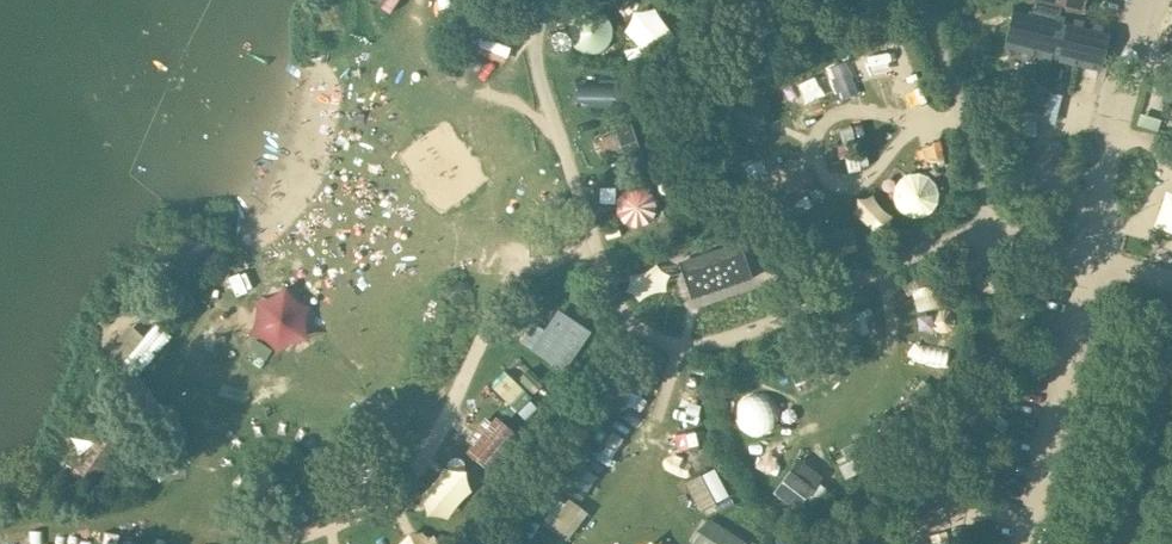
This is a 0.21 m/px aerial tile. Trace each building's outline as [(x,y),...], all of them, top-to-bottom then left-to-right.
[(1006,49),(1098,71),(1108,29),(1058,17),(1061,7),(1079,11),(1082,0),(1033,0),(1034,0),(1031,11),(1016,7),(1006,49)] [(656,10),(634,18),(643,43),(666,35),(656,10)] [(480,53),(504,59),(507,47),(484,41),(480,53)] [(915,52),(903,56),(910,76),(921,72),(915,52)] [(620,78),(584,83),(588,104),(623,99),(620,78)] [(739,98),(734,128),(753,131),(758,101),(739,98)] [(629,116),(612,122),(626,167),(643,161),(629,116)] [(898,173),(895,214),(933,216),(935,175),(898,173)] [(612,222),(648,224),(651,187),(615,184),(612,222)] [(1154,227),(1171,232),(1171,192),(1164,190),(1154,227)] [(853,229),(827,230),(828,251),(854,250),(853,229)] [(679,265),(691,300),(750,280),(739,245),(679,265)] [(226,279),(236,295),(250,287),(240,271),(226,279)] [(528,347),(562,371),(590,330),(556,307),(528,347)] [(928,343),(952,342),(951,322),(927,323),(928,343)] [(155,323),(119,364),(133,377),(169,336),(155,323)] [(731,405),(751,434),(779,416),(760,386),(731,405)] [(484,426),(464,464),(489,477),(509,439),(484,426)] [(684,481),(698,509),(728,494),(714,466),(684,481)] [(791,469),(771,489),(797,514),(817,493),(791,469)] [(544,522),(568,533),(579,511),(554,500),(544,522)] [(698,543),(754,543),(709,521),(698,543)]
